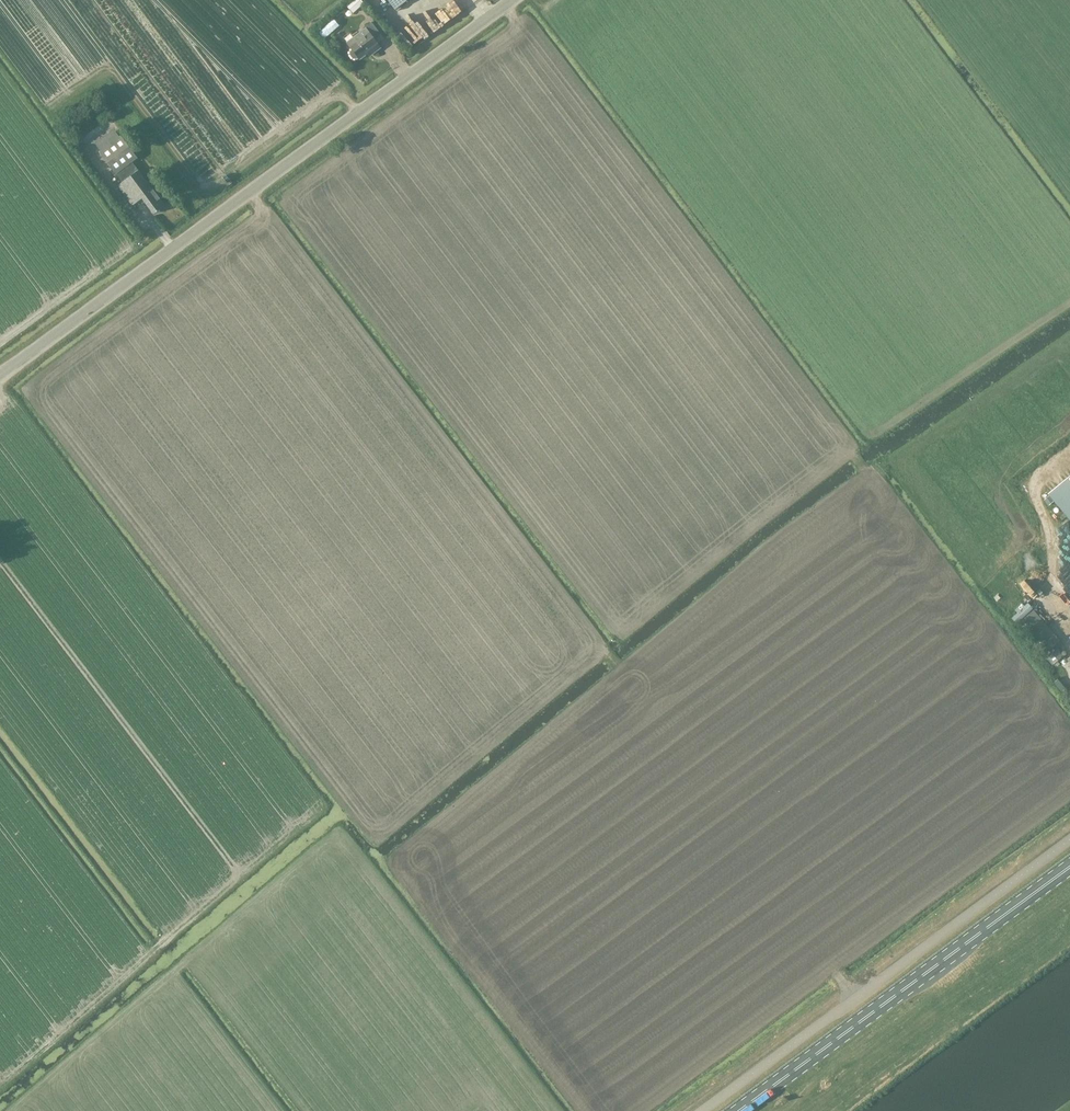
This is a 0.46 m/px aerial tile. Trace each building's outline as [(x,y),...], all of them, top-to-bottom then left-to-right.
[(345,5),(352,13),(363,3),(360,0),(351,0),(345,5)] [(394,9),(406,0),(387,0),(394,9)] [(333,19),(317,32),(324,39),(338,26),(333,19)] [(363,27),(364,29),(346,43),(352,50),(350,52),(349,54),(352,58),(355,59),(357,57),(358,59),(369,50),(372,53),(380,47),(373,38),(380,34),(370,21),(363,27)] [(132,206),(141,199),(152,214),(164,205),(137,170),(132,162),(137,158),(120,135),(118,136),(113,129),(94,143),(99,151),(98,152),(121,182),(117,186),(132,206)] [(1049,492),(1069,518),(1069,475),(1049,492)] [(1048,496),(1043,499),(1048,505),(1052,501),(1048,496)] [(1027,614),(1016,624),(1052,666),(1063,654),(1027,614)]
